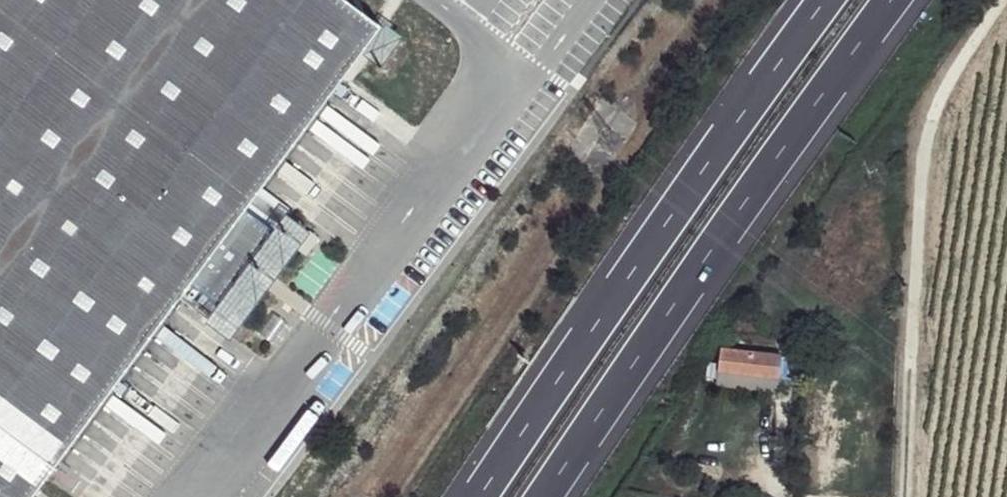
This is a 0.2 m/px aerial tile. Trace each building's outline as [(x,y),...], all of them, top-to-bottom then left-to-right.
[(344,0),(0,0),(0,496),(33,496),(181,293),(212,316),(276,228),(245,209),(381,27),(344,0)] [(775,354),(720,348),(718,368),(774,375),(775,354)]
